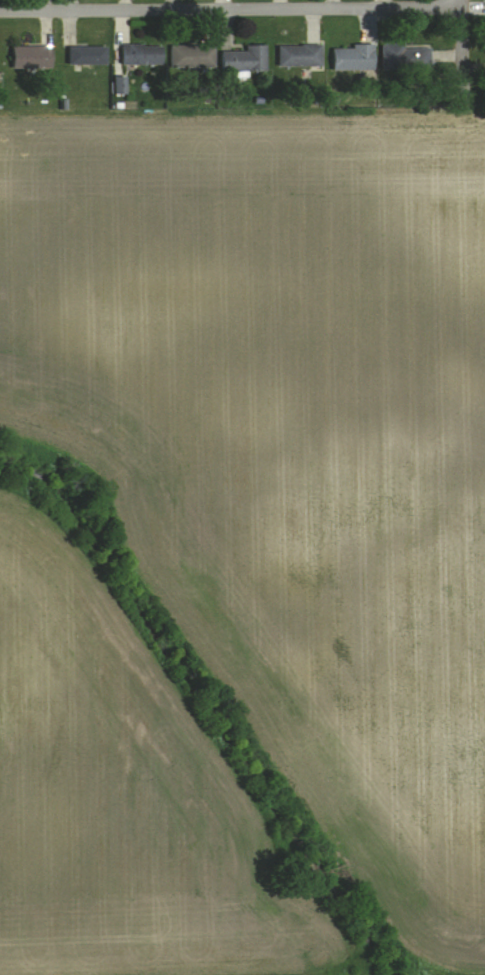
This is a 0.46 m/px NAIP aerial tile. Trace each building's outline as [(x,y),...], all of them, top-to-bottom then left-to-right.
[(162,65),(162,45),(122,45),(122,65),(162,65)] [(279,68),(321,68),(321,45),(279,45),(279,68)] [(52,46),(13,46),(13,68),(52,68),(52,46)] [(215,69),(215,46),(170,46),(170,69),(215,69)] [(246,52),(222,52),(222,72),(266,72),(266,46),(246,46),(246,52)] [(332,71),(374,71),(374,46),(332,46),(332,71)] [(430,70),(430,46),(381,46),(381,70),(430,70)] [(68,47),(68,64),(107,64),(107,47),(68,47)]
